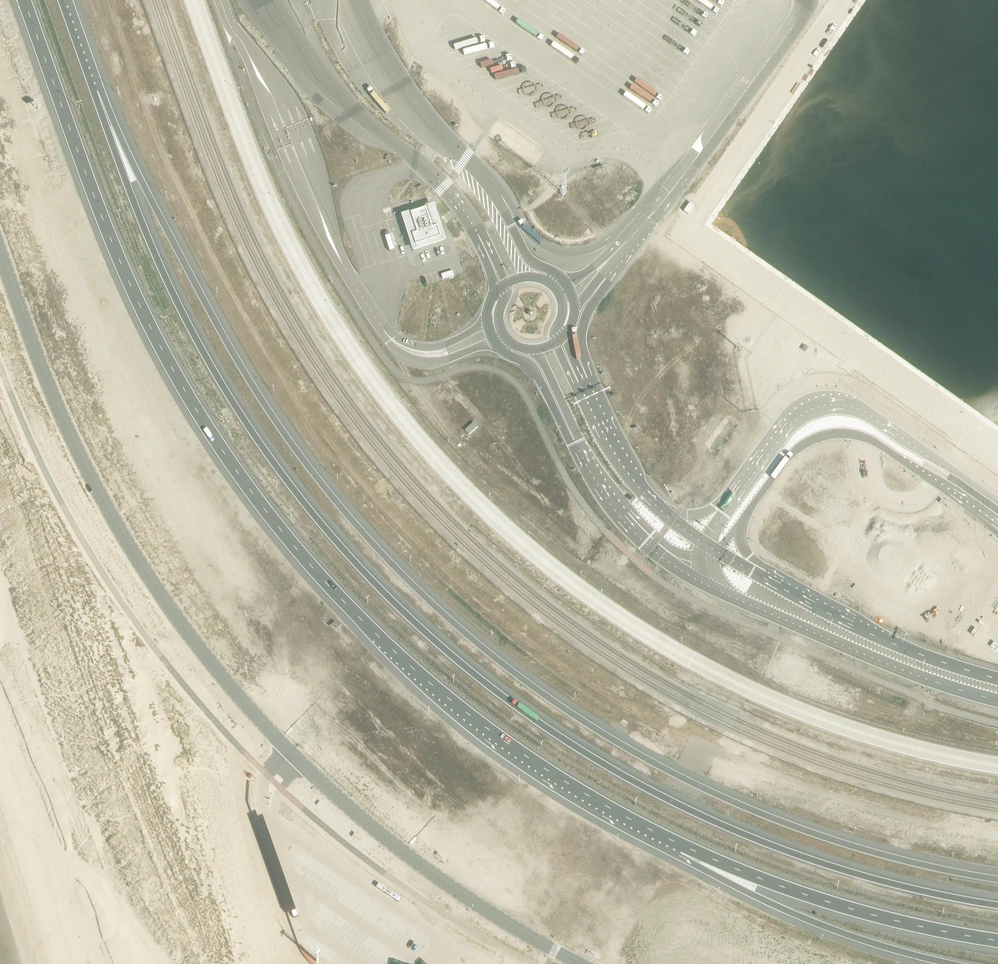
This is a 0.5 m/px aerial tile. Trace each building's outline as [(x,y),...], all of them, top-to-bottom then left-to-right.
[(452,116),(445,108),(441,111),(448,119),(452,116)] [(441,238),(437,227),(432,228),(426,208),(411,213),(417,233),(414,234),(412,235),(416,246),(441,238)] [(469,434),(478,426),(474,422),(465,430),(469,434)] [(975,627),(970,633),(974,636),(979,630),(975,627)]
